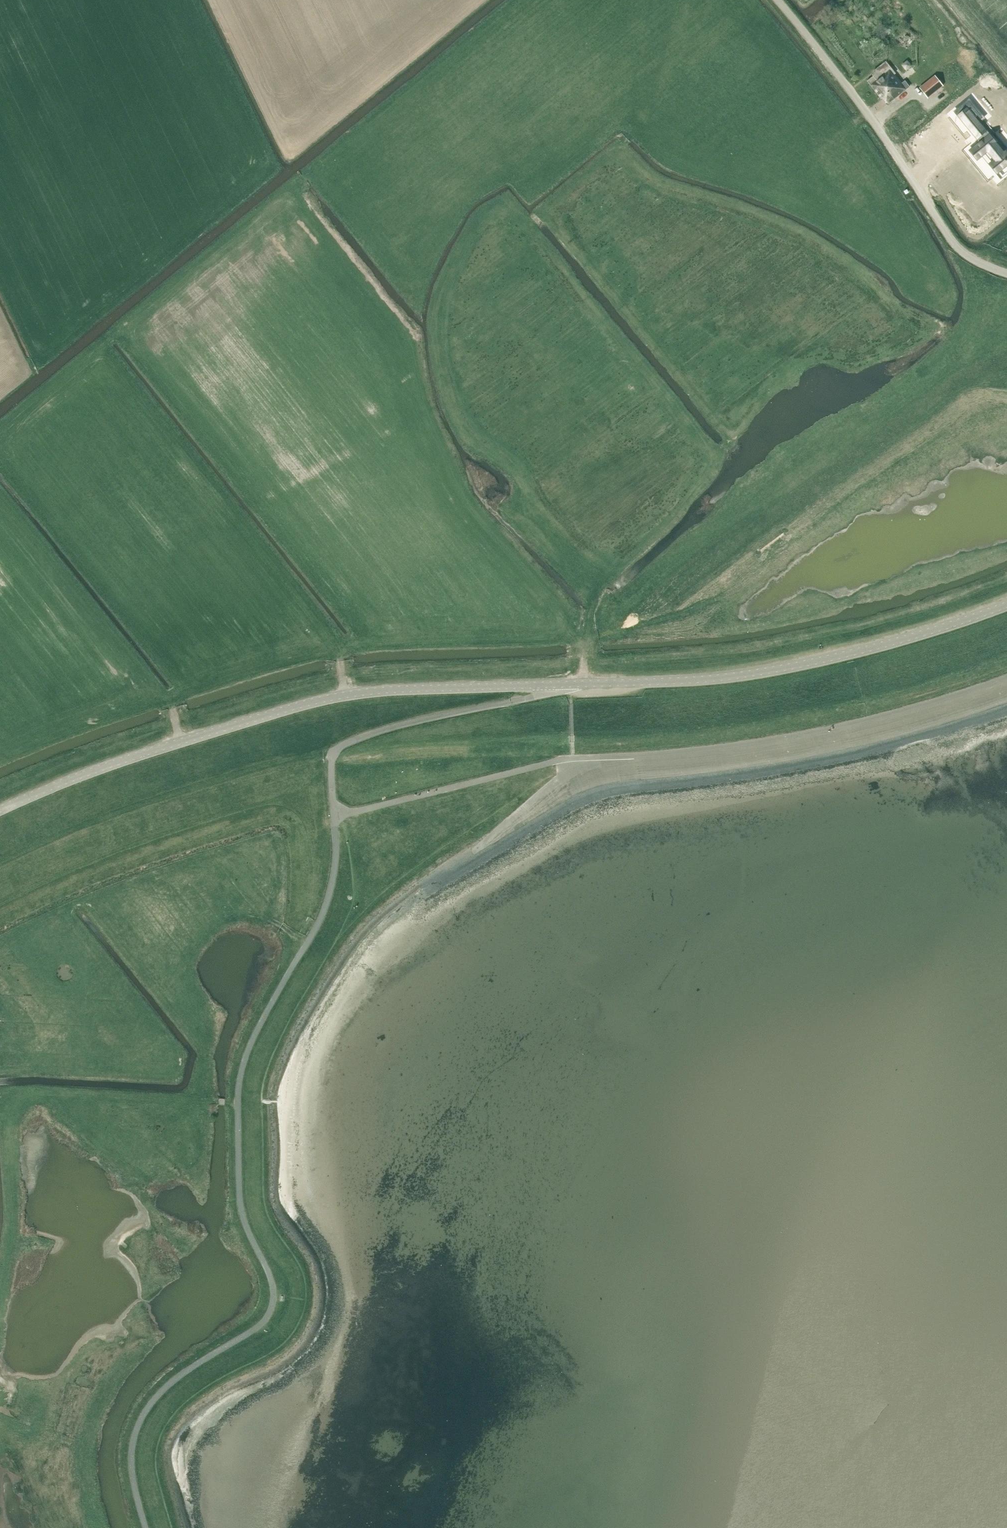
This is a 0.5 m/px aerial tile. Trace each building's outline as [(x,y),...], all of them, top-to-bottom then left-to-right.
[(877,74),(868,81),(882,100),(884,98),(888,104),(906,91),(907,89),(910,87),(905,80),(902,83),(897,76),(896,76),(895,75),(897,74),(888,62),(875,72),(877,74)] [(937,78),(922,90),(928,98),(943,87),(937,78)] [(954,109),(980,140),(969,148),(976,156),(986,148),(994,158),(989,162),(997,171),(1006,163),(1006,147),(1002,151),(976,120),(981,115),(967,99),(954,109)]
